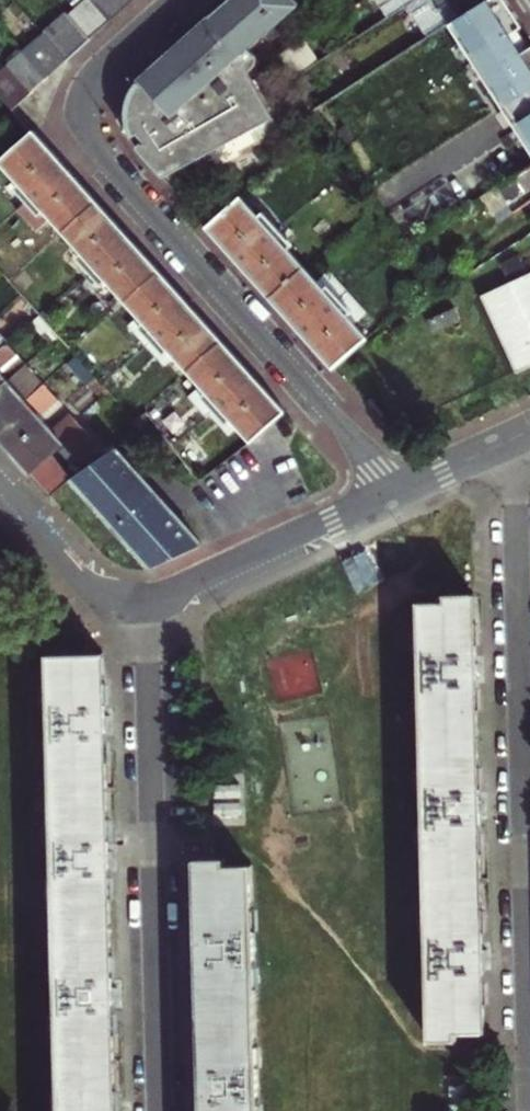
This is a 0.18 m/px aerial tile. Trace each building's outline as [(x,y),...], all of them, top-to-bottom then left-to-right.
[(112,23),(91,0),(88,0),(69,17),(91,41),(112,23)] [(137,0),(91,0),(112,23),(137,0)] [(180,48),(138,85),(140,87),(138,89),(136,92),(133,96),(131,100),(130,105),(129,109),(128,113),(118,123),(133,140),(137,137),(143,144),(136,150),(164,180),(230,162),(282,115),(247,75),(250,71),(252,65),(253,61),(252,57),(246,51),(295,7),(293,4),(298,0),(233,0),(180,48)] [(408,5),(415,0),(376,0),(387,18),(408,5)] [(408,5),(429,37),(449,24),(486,0),(415,0),(408,5)] [(506,0),(486,0),(449,24),(455,33),(444,40),(455,59),(467,51),(472,59),(461,67),(472,85),(484,78),(503,108),(492,115),(503,133),(515,126),(520,134),(509,141),(521,160),(529,154),(529,48),(523,53),(511,34),(523,27),(506,0)] [(68,62),(91,41),(69,17),(66,14),(43,35),(68,62)] [(49,80),(68,62),(43,35),(24,53),(49,80)] [(280,55),(294,77),(319,62),(303,40),(280,55)] [(32,95),(49,80),(24,53),(7,68),(32,95)] [(32,95),(7,68),(0,74),(0,95),(14,111),(32,95)] [(18,211),(66,168),(34,132),(0,162),(14,177),(0,189),(0,191),(18,211)] [(51,218),(64,232),(97,202),(66,168),(18,211),(36,231),(51,218)] [(497,189),(507,204),(529,190),(529,168),(497,189)] [(208,229),(240,264),(284,222),(271,209),(267,213),(249,194),(208,229)] [(73,252),(91,271),(128,237),(97,202),(64,232),(78,248),(73,252)] [(240,264),(270,297),(303,268),(311,261),(292,240),(296,236),(284,222),(240,264)] [(114,288),(126,302),(159,272),(128,237),(91,271),(85,276),(104,297),(114,288)] [(270,297),(301,332),(347,293),(328,271),(316,282),(303,268),(270,297)] [(129,325),(147,346),(191,306),(159,272),(126,302),(139,316),(129,325)] [(515,375),(529,369),(529,278),(482,299),(515,375)] [(0,281),(0,282),(0,294),(5,299),(11,293),(0,281)] [(301,332),(334,367),(377,328),(347,293),(301,332)] [(62,297),(51,308),(62,321),(74,310),(62,297)] [(33,313),(27,305),(19,312),(26,319),(33,313)] [(176,357),(189,372),(222,341),(191,306),(147,346),(166,366),(176,357)] [(457,308),(432,319),(437,333),(464,321),(457,308)] [(57,334),(39,315),(32,322),(49,342),(57,334)] [(206,417),(210,415),(253,376),(222,341),(189,372),(203,387),(190,399),(206,417)] [(24,364),(6,345),(0,351),(0,386),(24,364)] [(94,376),(76,355),(69,362),(87,383),(94,376)] [(43,386),(24,364),(0,386),(0,424),(43,386)] [(133,384),(120,370),(110,380),(122,394),(133,384)] [(107,391),(94,376),(87,383),(100,397),(107,391)] [(285,412),(253,376),(210,415),(228,435),(238,426),(251,442),(285,412)] [(9,454),(43,423),(61,406),(43,386),(0,424),(0,444),(1,445),(9,454)] [(166,419),(180,435),(191,426),(177,410),(166,419)] [(20,467),(48,498),(69,482),(72,480),(65,472),(95,444),(70,416),(51,432),(43,423),(9,454),(20,467)] [(180,446),(192,461),(203,451),(190,436),(180,446)] [(103,519),(150,570),(200,547),(114,450),(72,480),(69,482),(103,519)] [(0,535),(0,566),(16,552),(0,535)] [(439,608),(414,609),(422,1048),(452,1047),(452,1040),(482,1040),(473,601),(438,602),(439,608)] [(196,860),(198,939),(202,1081),(203,1110),(257,1110),(252,867),(225,866),(225,860),(210,860),(196,860)]
